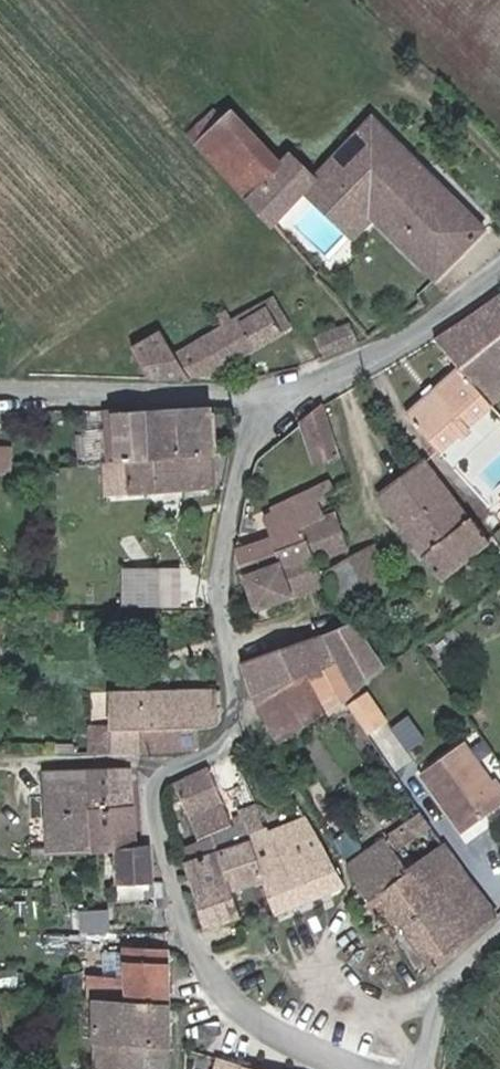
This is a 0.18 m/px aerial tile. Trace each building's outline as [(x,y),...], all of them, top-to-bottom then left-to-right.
[(213,97),(186,124),(248,192),(275,164),(213,97)] [(376,108),(339,146),(318,170),(303,154),(293,145),(275,164),(248,192),(318,269),(345,243),(320,217),(351,187),(376,212),(440,276),(490,224),(376,108)] [(376,212),(351,187),(320,217),(345,243),(376,212)] [(463,317),(499,359),(499,291),(463,317)] [(279,323),(264,298),(238,314),(235,309),(174,349),(187,368),(211,368),(279,323)] [(461,363),(495,400),(499,397),(499,359),(463,317),(436,334),(461,363)] [(159,353),(142,325),(114,342),(133,372),(173,372),(171,369),(159,353)] [(353,325),(320,330),(323,350),(356,345),(353,325)] [(495,400),(461,363),(406,409),(439,448),(488,408),(499,422),(499,406),(495,400)] [(115,409),(114,404),(106,404),(108,458),(117,458),(115,409)] [(149,408),(151,455),(213,451),(210,404),(149,408)] [(297,413),(312,461),(341,452),(327,404),(297,413)] [(117,458),(151,455),(149,408),(115,409),(117,458)] [(213,451),(151,455),(117,458),(108,458),(110,490),(215,484),(213,451)] [(492,539),(430,455),(383,489),(440,568),(445,575),(492,539)] [(366,466),(359,456),(343,467),(350,478),(366,466)] [(338,485),(318,497),(323,509),(343,497),(338,485)] [(288,566),(316,556),(305,525),(325,514),(323,509),(318,497),(315,491),(294,499),(296,506),(270,516),(275,532),(240,544),(239,545),(248,571),(259,603),(261,603),(296,591),(288,566)] [(305,525),(316,556),(348,542),(343,528),(335,509),(325,514),(305,525)] [(396,570),(381,537),(358,545),(329,564),(341,596),(396,570)] [(325,581),(316,556),(288,566),(296,591),(325,581)] [(167,593),(168,561),(132,562),(132,593),(167,593)] [(384,655),(358,614),(299,638),(328,701),(330,706),(385,658),(384,655)] [(328,701),(299,638),(247,658),(258,696),(276,727),(282,739),(328,701)] [(389,712),(370,684),(352,697),(371,725),(389,712)] [(129,746),(145,746),(145,728),(200,722),(215,721),(225,717),(221,685),(173,685),(100,687),(100,707),(115,707),(115,723),(116,746),(129,746)] [(145,728),(145,746),(201,743),(200,722),(145,728)] [(115,723),(100,723),(83,723),(83,747),(90,747),(116,746),(115,723)] [(466,738),(425,769),(464,823),(499,798),(499,777),(499,775),(494,778),(466,738)] [(91,765),(89,765),(96,846),(112,845),(116,845),(137,843),(131,763),(91,765)] [(235,819),(212,763),(177,779),(198,836),(235,819)] [(96,846),(89,765),(50,767),(56,850),(96,846)] [(447,841),(427,810),(351,863),(358,873),(373,896),(381,891),(431,964),(432,960),(494,912),(467,871),(447,841)] [(266,824),(261,813),(248,818),(252,830),(266,824)] [(266,824),(252,830),(266,871),(278,906),(347,878),(321,829),(310,813),(268,829),(266,824)] [(266,871),(252,830),(248,818),(218,831),(234,883),(266,871)] [(242,909),(234,883),(218,831),(199,839),(180,846),(207,923),(242,909)] [(137,843),(116,845),(116,881),(155,880),(151,842),(137,843)] [(110,902),(84,901),(83,924),(109,925),(110,902)] [(125,971),(167,969),(167,948),(127,947),(125,971)] [(167,969),(125,971),(88,970),(87,994),(93,994),(168,1001),(167,969)] [(168,1001),(93,994),(92,1036),(92,1068),(127,1068),(127,1041),(168,1044),(168,1001)] [(127,1068),(169,1068),(168,1044),(127,1041),(127,1068)] [(219,1055),(216,1068),(266,1068),(219,1055)]
